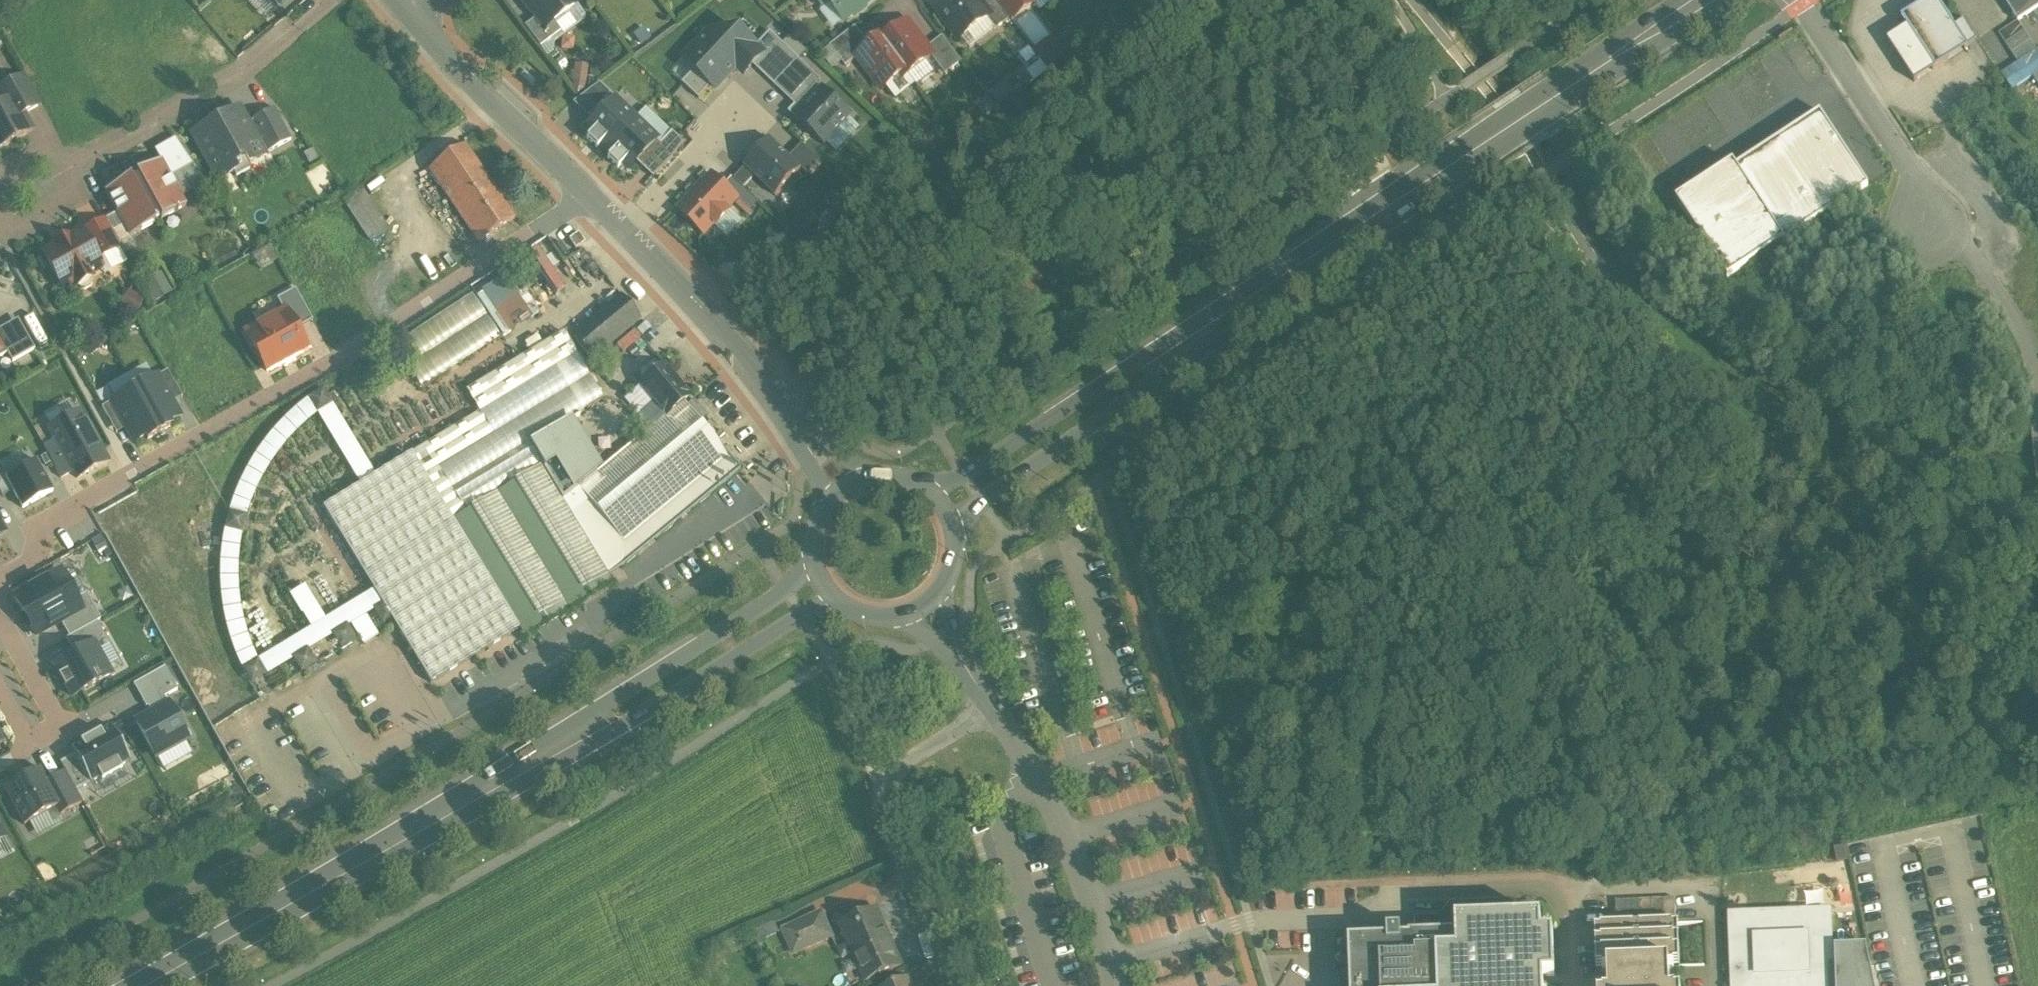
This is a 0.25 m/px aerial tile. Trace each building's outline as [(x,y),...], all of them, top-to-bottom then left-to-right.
[(272,11),(286,0),(263,0),(272,11)] [(525,2),(523,3),(532,15),(534,14),(537,17),(545,29),(554,22),(577,5),(574,0),(524,0),(525,2)] [(844,21),(853,15),(856,15),(864,9),(864,6),(872,0),(829,0),(844,21)] [(932,3),(960,40),(988,19),(991,17),(982,5),(978,0),(936,0),(932,3)] [(982,5),(991,17),(988,19),(997,30),(1010,20),(995,0),(989,0),(982,5)] [(1010,20),(1015,16),(1016,18),(1034,4),(1031,0),(995,0),(1010,20)] [(1936,0),(1932,0),(1904,17),(1935,69),(1967,50),(1936,0)] [(2018,21),(2037,8),(2037,0),(2004,0),(2018,21)] [(545,29),(537,17),(524,27),(540,48),(561,32),(554,22),(545,29)] [(2037,50),(2018,21),(1999,34),(2017,63),(2037,50)] [(908,23),(891,37),(888,33),(882,38),(910,75),(933,58),(934,57),(928,49),(908,23)] [(856,27),(831,47),(846,67),(859,57),(858,56),(871,47),(856,27)] [(800,59),(770,32),(757,46),(764,53),(753,65),(775,85),(800,59)] [(734,46),(724,37),(704,37),(685,58),(717,88),(737,67),(744,74),(753,65),(764,53),(757,46),(745,35),(734,46)] [(943,37),(928,49),(934,57),(933,58),(946,75),(962,63),(943,37)] [(871,47),(858,56),(859,57),(883,90),(901,77),(903,80),(910,75),(882,38),(871,47)] [(584,85),(588,65),(576,63),(572,83),(584,85)] [(0,90),(0,98),(4,105),(14,99),(23,116),(40,106),(41,105),(25,76),(24,77),(23,77),(0,90)] [(587,118),(611,96),(597,81),(574,103),(587,118)] [(796,112),(823,139),(852,110),(824,83),(796,112)] [(0,107),(0,148),(31,131),(23,116),(14,99),(4,105),(0,107)] [(634,118),(614,99),(586,128),(591,132),(586,138),(597,147),(600,144),(605,149),(634,118)] [(274,107),(250,120),(261,140),(267,152),(291,139),(274,107)] [(209,127),(194,135),(218,179),(233,171),(235,176),(251,167),(242,150),(261,140),(251,122),(247,124),(240,111),(225,119),(223,120),(225,122),(212,129),(211,127),(209,127)] [(1820,113),(1736,168),(1734,163),(1676,201),(1728,279),(1869,187),(1820,113)] [(223,116),(208,124),(209,127),(211,127),(212,129),(225,122),(223,120),(225,119),(223,116)] [(634,118),(605,149),(610,154),(607,157),(618,168),(623,163),(628,168),(656,139),(634,118)] [(802,168),(770,138),(744,165),(776,196),(802,168)] [(193,165),(175,139),(155,151),(161,161),(161,160),(171,178),(193,165)] [(465,145),(429,170),(479,243),(515,218),(465,145)] [(161,161),(136,174),(137,176),(131,179),(130,178),(105,192),(117,214),(130,237),(155,223),(154,221),(160,218),(161,220),(186,206),(171,178),(161,160),(161,161)] [(690,198),(679,209),(704,233),(715,221),(718,224),(729,212),(726,209),(737,198),(713,174),(698,189),(697,188),(689,197),(690,198)] [(387,231),(360,190),(344,201),(370,242),(387,231)] [(117,214),(105,220),(120,246),(126,258),(138,251),(130,237),(117,214)] [(105,220),(83,233),(94,253),(98,250),(102,256),(120,246),(105,220)] [(82,232),(70,239),(69,237),(55,245),(56,247),(44,254),(63,288),(74,282),(77,288),(81,290),(86,290),(91,287),(94,283),(94,278),(91,273),(101,267),(94,253),(83,233),(82,232)] [(579,232),(569,239),(576,249),(586,242),(579,232)] [(569,254),(560,242),(556,244),(565,257),(569,254)] [(528,254),(552,293),(561,288),(536,249),(528,254)] [(144,280),(154,299),(171,290),(161,271),(144,280)] [(508,273),(391,342),(417,386),(534,317),(508,273)] [(622,296),(573,336),(591,358),(640,318),(622,296)] [(286,312),(247,333),(268,372),(307,350),(286,312)] [(479,413),(424,446),(438,468),(328,534),(383,623),(396,615),(409,637),(493,586),(453,520),(541,466),(547,462),(534,440),(603,399),(563,332),(466,391),(479,413)] [(8,353),(9,352),(8,350),(0,337),(0,357),(8,353)] [(29,339),(8,350),(9,352),(8,353),(13,362),(35,349),(29,339)] [(664,366),(651,376),(647,373),(647,372),(645,371),(643,372),(642,372),(640,374),(639,377),(640,379),(643,383),(631,393),(629,391),(626,394),(640,412),(652,426),(653,427),(684,402),(690,397),(664,366)] [(163,430),(185,417),(158,368),(135,383),(163,430)] [(135,383),(108,399),(136,446),(163,430),(135,383)] [(652,426),(636,440),(636,441),(585,483),(581,487),(566,499),(622,567),(711,494),(701,481),(730,458),(684,402),(653,427),(652,426)] [(49,426),(78,478),(110,460),(81,408),(49,426)] [(597,468),(577,442),(558,458),(581,487),(585,483),(583,480),(597,468)] [(22,508),(54,491),(36,459),(5,476),(22,508)] [(541,466),(453,520),(493,586),(409,637),(406,639),(432,683),(622,567),(566,499),(563,501),(541,466)] [(12,596),(35,636),(85,607),(63,567),(12,596)] [(53,661),(73,695),(114,672),(95,638),(53,661)] [(136,719),(158,757),(192,737),(170,700),(136,719)] [(111,727),(101,732),(100,730),(80,742),(81,743),(71,749),(90,783),(100,777),(102,781),(122,770),(120,766),(130,761),(111,727)] [(41,769),(6,787),(23,821),(58,804),(45,778),(41,769)] [(64,769),(45,778),(58,804),(62,812),(81,802),(64,769)] [(1672,973),(1684,973),(1678,897),(1616,900),(1617,923),(1596,925),(1597,977),(1611,978),(1611,985),(1672,985),(1672,973)] [(879,912),(842,928),(856,960),(858,959),(868,981),(866,982),(867,983),(903,967),(902,965),(901,966),(891,944),(893,944),(879,912)] [(822,913),(784,931),(794,954),(832,937),(822,913)] [(1730,915),(1731,985),(1833,985),(1832,913),(1730,915)] [(1347,945),(1348,985),(1545,985),(1544,974),(1556,974),(1555,935),(1541,935),(1540,914),(1456,917),(1456,941),(1405,942),(1404,932),(1385,933),(1385,944),(1347,945)] [(758,942),(778,933),(774,922),(753,931),(758,942)] [(1834,947),(1836,985),(1874,985),(1865,946),(1834,947)]
